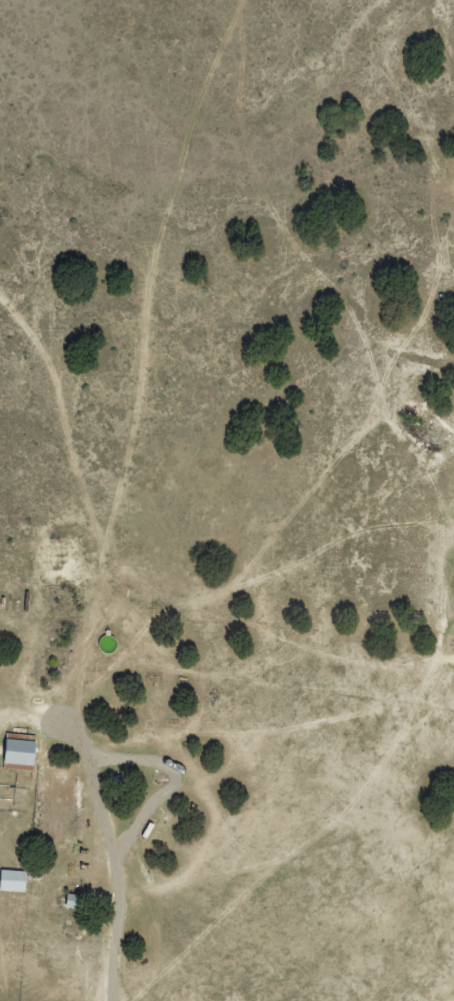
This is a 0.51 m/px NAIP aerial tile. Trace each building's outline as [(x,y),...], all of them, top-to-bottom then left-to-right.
[(33,739),(3,737),(2,763),(32,765),(33,739)] [(0,870),(0,891),(26,891),(26,870),(0,870)] [(75,894),(66,894),(66,906),(75,906),(75,894)]
